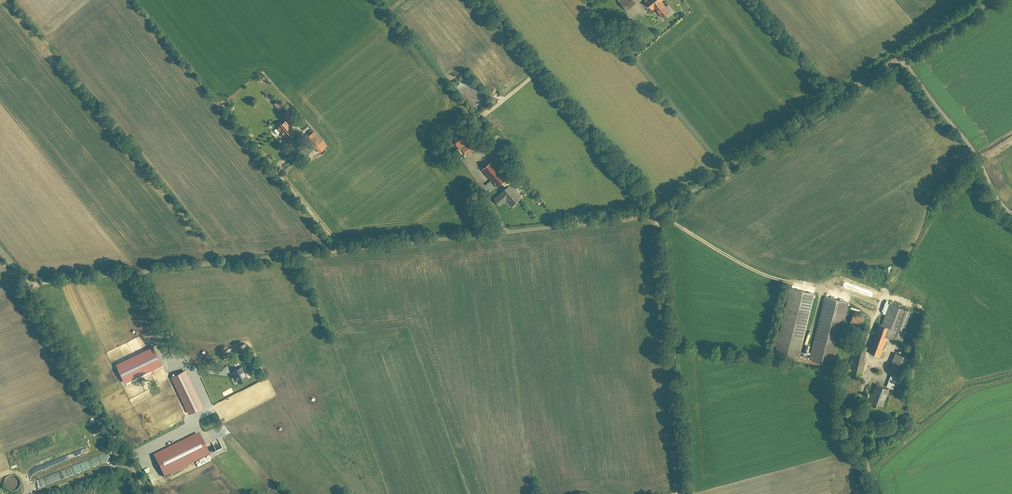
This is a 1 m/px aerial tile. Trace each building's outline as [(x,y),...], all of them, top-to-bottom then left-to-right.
[(634,0),(618,0),(628,13),(638,6),(634,0)] [(649,2),(655,10),(663,20),(674,11),(666,1),(668,0),(651,0),(649,2)] [(277,107),(280,111),(286,107),(282,103),(277,107)] [(290,110),(284,115),(293,126),(299,121),(290,110)] [(286,122),(276,130),(286,142),(296,134),(286,122)] [(313,131),(307,137),(315,145),(321,139),(313,131)] [(457,151),(462,158),(476,147),(471,140),(457,151)] [(504,142),(498,148),(506,157),(512,151),(504,142)] [(496,161),(484,170),(496,185),(508,177),(496,161)] [(513,186),(504,193),(514,205),(523,198),(513,186)] [(873,276),(874,281),(877,284),(882,285),(888,283),(890,278),(889,274),(887,270),(883,269),(878,269),(874,273),(873,276)] [(792,289),(776,353),(800,359),(816,295),(792,289)] [(826,297),(810,363),(835,368),(850,303),(826,297)] [(884,358),(890,338),(906,343),(915,314),(890,306),(884,325),(881,324),(872,354),(884,358)] [(854,311),(850,325),(865,330),(869,315),(854,311)] [(855,346),(850,374),(860,376),(866,348),(855,346)] [(117,366),(125,383),(161,366),(153,349),(117,366)] [(906,375),(911,359),(897,354),(890,373),(894,375),(889,388),(878,384),(871,403),(888,409),(893,394),(897,384),(902,385),(906,375)] [(233,370),(238,383),(251,378),(245,365),(233,370)] [(173,377),(190,413),(203,407),(186,371),(173,377)] [(211,455),(200,434),(154,457),(164,478),(211,455)] [(5,483),(6,488),(9,491),(14,493),(19,490),(21,486),(21,481),(18,478),(14,476),(9,477),(6,480),(5,483)]
